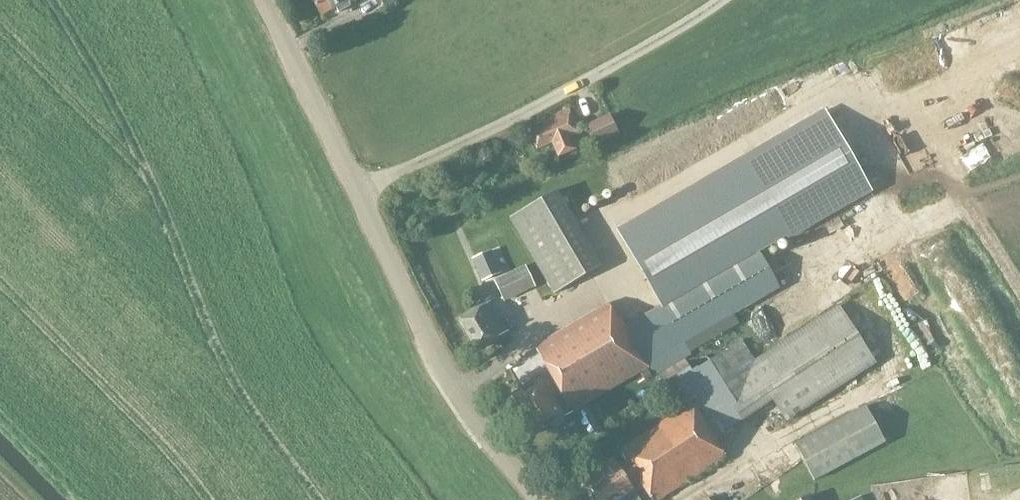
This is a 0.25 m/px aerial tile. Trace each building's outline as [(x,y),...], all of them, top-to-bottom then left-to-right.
[(354,0),(313,0),(321,15),(336,7),(339,13),(356,4),(354,0)] [(1019,33),(1019,21),(1007,26),(1011,36),(1019,33)] [(570,109),(543,120),(545,126),(530,133),(537,149),(552,143),(558,157),(578,149),(573,137),(580,134),(570,109)] [(637,369),(778,290),(780,289),(759,251),(788,235),(789,236),(870,189),(825,111),(618,231),(619,231),(662,307),(626,328),(620,319),(617,320),(608,304),(533,348),(561,395),(553,399),(542,379),(512,396),(535,435),(564,419),(563,418),(639,373),(637,369)] [(610,114),(587,125),(596,145),(620,134),(610,114)] [(618,171),(627,192),(716,154),(707,133),(618,171)] [(556,192),(510,218),(554,294),(599,268),(556,192)] [(471,200),(458,206),(462,215),(475,209),(471,200)] [(501,274),(491,251),(472,260),(482,283),(501,274)] [(493,281),(504,303),(536,288),(525,266),(493,281)] [(794,318),(844,289),(832,269),(782,299),(794,318)] [(490,301),(460,319),(477,350),(508,332),(490,301)] [(888,311),(898,330),(906,325),(896,306),(888,311)] [(694,373),(686,361),(657,378),(666,395),(680,388),(690,404),(619,449),(626,461),(618,466),(612,458),(598,467),(602,473),(586,483),(597,499),(615,499),(632,489),(630,486),(639,480),(651,499),(655,499),(724,456),(715,441),(718,439),(717,437),(773,401),(786,421),(875,365),(839,308),(755,362),(742,342),(694,373)] [(865,406),(794,445),(814,482),(885,443),(865,406)] [(873,489),(874,499),(969,499),(966,476),(873,489)]
